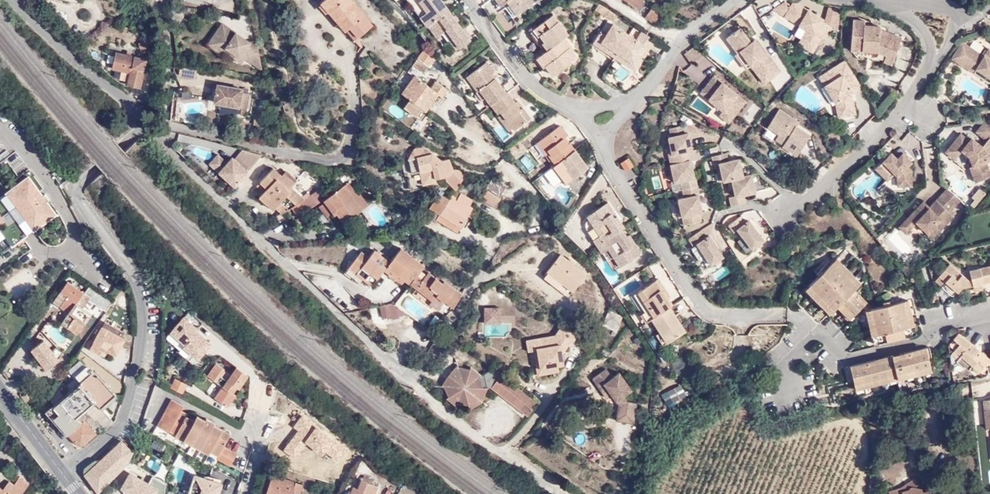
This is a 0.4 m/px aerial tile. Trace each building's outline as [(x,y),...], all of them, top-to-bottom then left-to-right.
[(348,0),(319,0),(315,3),(341,33),(346,30),(353,38),(368,24),(348,0)] [(441,0),(408,0),(419,15),(418,16),(434,38),(444,31),(457,49),(471,40),(441,0)] [(503,7),(499,0),(493,0),(490,2),(497,11),(503,7)] [(503,7),(512,18),(536,1),(535,0),(499,0),(503,7)] [(643,3),(639,0),(624,0),(640,12),(642,8),(641,7),(643,3)] [(600,1),(596,7),(604,13),(609,6),(602,2),(600,1)] [(802,40),(816,48),(822,37),(826,39),(833,27),(824,22),(823,21),(824,19),(794,2),(792,7),(785,3),(774,10),(786,17),(808,30),(802,40)] [(642,8),(640,12),(645,17),(651,10),(643,3),(641,7),(642,8)] [(753,4),(742,10),(750,25),(761,19),(753,4)] [(609,6),(604,13),(614,19),(619,13),(609,6)] [(833,27),(837,29),(839,14),(839,9),(828,8),(824,22),(833,27)] [(658,16),(651,10),(645,17),(653,23),(658,16)] [(553,47),(546,52),(553,62),(545,68),(551,77),(579,57),(565,38),(570,35),(555,14),(531,30),(535,36),(542,32),(553,47)] [(660,28),(665,21),(658,16),(653,23),(660,28)] [(254,66),(254,58),(250,36),(241,37),(238,34),(216,18),(207,29),(213,34),(210,37),(218,44),(216,46),(230,58),(235,51),(254,66)] [(655,39),(646,32),(642,29),(636,37),(613,22),(606,33),(601,31),(594,41),(600,45),(604,41),(611,45),(609,47),(623,56),(625,55),(638,64),(645,53),(649,46),(655,39)] [(878,54),(887,57),(895,61),(903,41),(882,32),(882,29),(866,27),(866,24),(855,22),(852,49),(864,50),(864,52),(878,54)] [(727,36),(738,52),(741,50),(751,64),(764,81),(780,69),(756,37),(751,41),(740,26),(727,36)] [(213,34),(207,29),(200,39),(214,49),(216,46),(218,44),(210,37),(213,34)] [(542,32),(535,36),(546,52),(553,47),(542,32)] [(143,49),(141,37),(133,35),(135,49),(143,49)] [(816,48),(802,40),(800,44),(813,52),(816,48)] [(604,41),(600,45),(634,68),(638,64),(625,55),(623,56),(609,47),(611,45),(604,41)] [(707,53),(695,43),(685,52),(693,62),(707,53)] [(962,43),(952,59),(974,73),(978,69),(989,77),(989,49),(985,57),(962,43)] [(430,56),(421,45),(408,65),(420,72),(430,56)] [(134,82),(140,54),(110,47),(107,63),(116,66),(113,78),(134,82)] [(736,53),(746,67),(751,64),(741,50),(738,52),(736,53)] [(543,69),(545,68),(553,62),(546,52),(536,59),(543,69)] [(893,67),(895,61),(887,57),(884,64),(893,67)] [(522,113),(514,102),(496,78),(498,77),(487,61),(465,77),(477,93),(481,90),(499,114),(495,117),(509,136),(533,118),(527,110),(522,113)] [(852,88),(860,83),(846,61),(822,77),(838,102),(840,116),(857,113),(853,93),(854,92),(852,88)] [(190,66),(173,63),(172,72),(189,75),(190,66)] [(974,73),(989,84),(989,83),(989,77),(978,69),(974,73)] [(744,100),(714,74),(701,91),(723,110),(720,114),(727,120),(744,100)] [(438,96),(443,89),(431,81),(425,88),(408,76),(397,93),(406,100),(399,109),(412,117),(418,108),(419,109),(423,103),(426,105),(433,94),(438,96)] [(235,85),(210,80),(206,98),(230,103),(229,109),(239,111),(243,91),(234,89),(235,85)] [(854,92),(863,87),(860,83),(852,88),(854,92)] [(522,113),(527,110),(518,99),(514,102),(522,113)] [(783,145),(782,147),(796,156),(809,136),(796,127),(798,123),(779,109),(767,127),(778,134),(774,139),(783,145)] [(987,121),(977,133),(987,142),(982,147),(972,139),(969,141),(961,134),(951,147),(959,154),(961,152),(970,159),(974,170),(972,171),(977,183),(989,177),(989,170),(988,164),(989,163),(989,124),(987,121)] [(686,131),(684,124),(669,127),(671,135),(668,136),(672,152),(668,153),(675,179),(681,178),(685,196),(679,198),(685,222),(702,218),(700,210),(702,210),(698,193),(700,193),(696,175),(694,175),(690,158),(700,156),(698,147),(692,148),(688,131),(686,131)] [(589,169),(572,145),(566,136),(559,126),(535,143),(545,157),(548,156),(553,164),(550,166),(565,185),(589,169)] [(243,165),(258,149),(238,144),(230,154),(243,165)] [(450,168),(447,158),(441,159),(436,166),(431,167),(427,152),(423,153),(414,145),(412,148),(407,157),(400,159),(402,172),(406,171),(409,185),(420,183),(433,180),(433,177),(444,174),(442,177),(453,188),(457,183),(460,179),(461,177),(461,176),(460,174),(460,172),(459,171),(459,170),(458,169),(457,169),(455,168),(452,168),(450,168)] [(529,149),(536,160),(543,156),(536,145),(529,149)] [(959,154),(951,147),(947,153),(955,160),(959,154)] [(205,158),(215,167),(223,157),(213,149),(205,158)] [(728,158),(726,151),(712,154),(714,161),(719,160),(723,177),(731,175),(736,193),(729,195),(730,203),(746,200),(744,192),(756,189),(751,171),(743,173),(739,156),(728,158)] [(230,154),(228,152),(223,157),(215,167),(230,181),(243,165),(230,154)] [(895,153),(884,165),(895,177),(898,173),(901,176),(901,186),(916,186),(916,171),(912,165),(915,161),(906,152),(900,158),(895,153)] [(629,155),(620,160),(624,169),(634,164),(629,155)] [(518,161),(526,172),(534,167),(526,156),(518,161)] [(269,162),(256,176),(263,182),(260,186),(274,199),(276,196),(284,203),(300,193),(293,187),(291,189),(285,183),(291,177),(280,167),(277,169),(269,162)] [(895,177),(884,165),(880,169),(891,180),(895,177)] [(24,175),(2,191),(0,192),(0,248),(7,243),(10,247),(20,239),(18,235),(29,227),(50,212),(41,199),(44,197),(42,195),(40,192),(35,195),(34,194),(30,189),(33,188),(24,175)] [(496,196),(503,182),(490,175),(489,177),(487,176),(481,188),(483,189),(479,198),(492,206),(497,197),(496,196)] [(320,195),(336,220),(358,207),(341,181),(320,195)] [(314,185),(300,193),(306,203),(320,195),(314,185)] [(965,200),(952,189),(934,207),(928,201),(912,219),(918,226),(923,222),(938,237),(958,217),(953,212),(958,207),(965,200)] [(465,204),(451,195),(453,192),(450,190),(444,199),(433,193),(425,206),(437,213),(458,226),(469,207),(465,204)] [(457,192),(456,194),(453,192),(451,195),(465,204),(468,199),(457,192)] [(592,242),(597,249),(603,245),(618,267),(640,252),(607,203),(586,217),(599,237),(592,242)] [(953,212),(958,217),(963,213),(958,207),(953,212)] [(433,220),(455,232),(458,226),(437,213),(433,220)] [(746,221),(741,215),(730,222),(734,229),(738,227),(752,246),(764,237),(749,218),(746,221)] [(918,226),(912,219),(905,226),(911,232),(918,226)] [(706,236),(702,228),(689,236),(693,243),(697,241),(711,262),(723,254),(710,234),(706,236)] [(597,249),(613,271),(618,267),(603,245),(597,249)] [(388,271),(407,284),(436,303),(440,300),(447,305),(455,310),(464,296),(439,278),(437,281),(431,276),(425,284),(419,279),(426,269),(402,252),(391,268),(388,271)] [(388,271),(391,268),(375,256),(370,263),(362,258),(351,275),(373,291),(386,275),(388,271)] [(541,274),(541,275),(555,285),(566,294),(580,276),(568,267),(569,264),(564,260),(562,262),(555,256),(541,274)] [(835,257),(831,261),(856,286),(861,282),(835,257)] [(856,286),(831,261),(806,287),(831,311),(835,308),(839,304),(852,316),(866,302),(853,289),(856,286)] [(940,273),(939,273),(935,278),(943,285),(954,294),(966,281),(947,265),(940,273)] [(989,284),(989,266),(965,271),(970,288),(980,286),(989,284)] [(386,275),(404,288),(407,284),(388,271),(386,275)] [(550,292),(555,285),(541,275),(536,281),(550,292)] [(672,297),(660,278),(654,282),(666,300),(672,297)] [(939,289),(943,285),(935,278),(931,282),(939,289)] [(69,283),(67,281),(59,292),(64,295),(57,306),(68,315),(74,319),(67,329),(77,336),(91,316),(81,310),(84,305),(78,300),(83,293),(74,287),(77,283),(72,279),(69,283)] [(658,330),(667,344),(687,331),(666,300),(654,282),(635,294),(647,313),(658,330)] [(831,311),(806,287),(802,291),(827,316),(831,311)] [(394,304),(422,326),(432,312),(405,291),(394,304)] [(64,295),(59,292),(51,302),(57,306),(64,295)] [(640,317),(647,313),(635,294),(629,299),(640,317)] [(124,301),(118,297),(110,310),(115,313),(124,301)] [(440,300),(436,303),(434,308),(441,313),(447,305),(440,300)] [(908,303),(902,305),(911,339),(917,338),(908,303)] [(835,308),(847,320),(852,316),(839,304),(835,308)] [(389,305),(379,307),(381,318),(391,316),(389,305)] [(869,313),(877,348),(911,339),(902,305),(869,313)] [(499,309),(485,309),(485,323),(499,323),(499,309)] [(611,333),(616,317),(601,313),(596,329),(611,333)] [(864,315),(872,349),(877,348),(869,313),(864,315)] [(74,319),(68,315),(61,325),(67,329),(74,319)] [(188,316),(180,316),(180,328),(188,328),(188,316)] [(125,328),(108,319),(92,348),(102,354),(106,356),(109,351),(116,355),(127,335),(122,333),(125,328)] [(568,345),(576,334),(561,324),(553,334),(539,337),(540,344),(535,345),(540,371),(556,369),(555,363),(562,362),(560,352),(566,344),(568,345)] [(960,357),(958,360),(966,367),(973,372),(981,378),(984,374),(983,368),(985,363),(988,363),(955,336),(950,341),(957,346),(953,351),(960,357)] [(531,349),(536,372),(540,371),(535,345),(540,344),(539,337),(525,339),(526,350),(531,349)] [(44,338),(29,349),(45,369),(59,359),(44,338)] [(102,354),(92,348),(89,353),(99,359),(102,354)] [(948,357),(955,362),(958,360),(960,357),(953,351),(948,357)] [(853,389),(929,371),(925,354),(849,372),(853,389)] [(225,372),(215,365),(206,377),(216,384),(220,380),(225,372)] [(530,414),(539,401),(494,366),(483,373),(472,365),(468,367),(456,365),(443,383),(448,400),(455,405),(466,404),(471,408),(483,401),(487,387),(493,387),(530,414)] [(969,377),(973,372),(966,367),(962,372),(969,377)] [(87,368),(76,377),(81,383),(92,373),(87,368)] [(248,378),(236,369),(225,383),(221,388),(233,396),(237,389),(239,391),(248,378)] [(596,389),(601,385),(608,394),(616,405),(613,420),(631,423),(634,403),(626,402),(621,395),(629,390),(616,372),(609,377),(603,369),(589,379),(596,389)] [(929,371),(853,389),(855,394),(930,376),(929,371)] [(114,394),(94,372),(92,373),(81,383),(80,384),(100,407),(114,394)] [(187,385),(175,378),(170,387),(183,394),(187,385)] [(220,380),(216,384),(221,388),(225,383),(220,380)] [(95,432),(101,427),(104,431),(105,430),(109,427),(114,423),(100,407),(80,384),(48,411),(80,448),(96,433),(95,432)] [(608,394),(601,385),(596,389),(603,398),(608,394)] [(684,386),(670,388),(671,399),(685,396),(684,386)] [(233,396),(221,388),(217,394),(230,403),(234,397),(233,396)] [(183,406),(171,400),(157,426),(173,435),(173,436),(182,441),(183,440),(205,452),(206,451),(218,458),(216,460),(230,468),(238,455),(224,447),(231,435),(215,426),(216,424),(206,419),(205,421),(197,416),(194,421),(186,417),(187,414),(181,410),(183,406)] [(83,471),(83,474),(84,477),(98,493),(100,493),(127,462),(131,450),(127,448),(119,440),(98,461),(97,461),(94,462),(92,463),(83,471)] [(152,454),(143,470),(156,478),(165,462),(152,454)] [(112,482),(118,487),(131,474),(126,468),(112,482)] [(273,473),(267,491),(275,493),(293,493),(295,489),(301,491),(303,483),(273,473)] [(202,479),(187,477),(186,484),(185,488),(182,488),(180,493),(209,493),(211,482),(201,481),(202,479)] [(380,487),(362,479),(358,487),(354,485),(350,493),(377,493),(380,487)] [(929,491),(925,492),(923,485),(922,484),(921,484),(919,484),(918,485),(915,486),(915,479),(900,489),(889,492),(889,493),(930,493),(929,491)] [(29,484),(24,481),(21,485),(18,483),(15,486),(9,482),(3,490),(0,487),(0,493),(22,493),(29,484)] [(131,481),(130,491),(139,493),(158,493),(159,488),(140,484),(140,482),(131,481)] [(354,485),(348,483),(343,493),(350,493),(354,485)]
